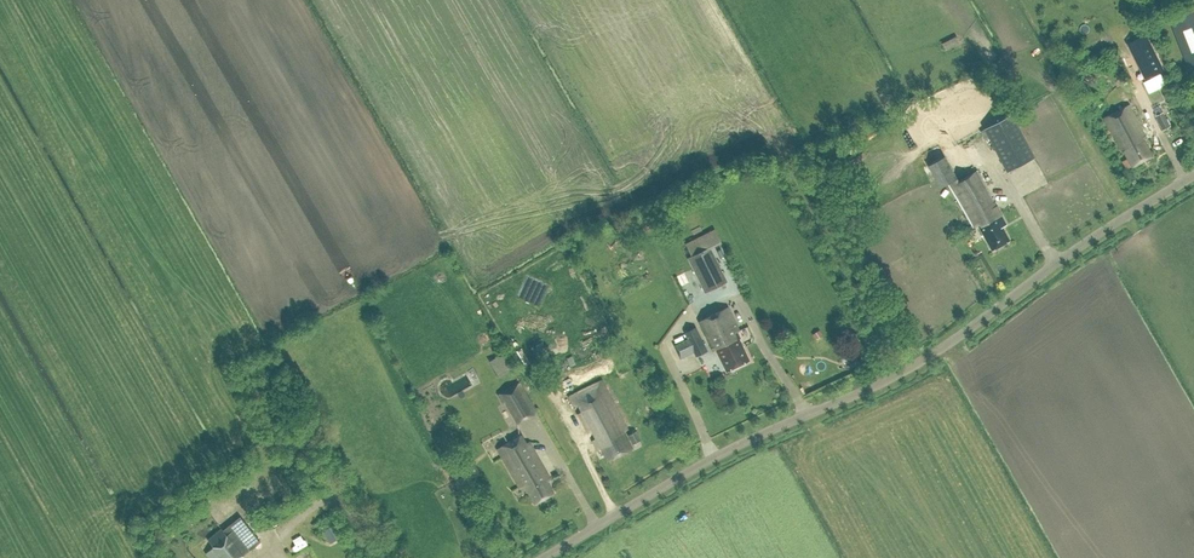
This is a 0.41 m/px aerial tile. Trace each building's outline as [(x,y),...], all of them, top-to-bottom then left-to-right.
[(1193,71),(1193,13),(1191,7),(1168,16),(1190,73),(1193,71)] [(1134,60),(1149,52),(1140,38),(1126,46),(1134,60)] [(1143,69),(1154,66),(1151,54),(1140,57),(1143,69)] [(1148,87),(1152,84),(1162,79),(1154,68),(1141,76),(1148,87)] [(1132,166),(1152,156),(1143,140),(1146,138),(1128,105),(1104,118),(1122,151),(1124,151),(1132,166)] [(1162,130),(1171,126),(1163,112),(1154,116),(1162,130)] [(984,129),(1007,172),(1035,157),(1012,114),(984,129)] [(992,250),(1009,240),(996,217),(1001,215),(977,170),(958,181),(944,156),(928,165),(940,187),(948,183),(973,227),(977,224),(992,250)] [(707,249),(688,258),(705,292),(724,282),(707,249)] [(739,331),(728,307),(699,321),(713,351),(716,349),(726,371),(749,360),(739,339),(740,338),(737,332),(739,331)] [(702,370),(713,364),(695,327),(683,333),(702,370)] [(822,353),(832,345),(825,335),(814,342),(822,353)] [(507,352),(493,356),(496,370),(510,366),(507,352)] [(608,460),(631,448),(623,431),(627,429),(601,380),(569,396),(574,406),(578,404),(582,411),(578,413),(588,432),(592,431),(596,438),(592,440),(597,449),(602,447),(608,460)] [(520,382),(498,394),(503,403),(506,402),(518,423),(537,412),(520,382)] [(632,443),(640,439),(636,430),(627,435),(632,443)] [(519,436),(497,448),(519,487),(524,485),(535,503),(553,493),(547,481),(551,479),(529,441),(523,445),(519,436)] [(284,480),(293,493),(306,484),(297,471),(284,480)] [(336,520),(328,525),(336,538),(344,533),(336,520)] [(221,528),(207,540),(209,542),(212,545),(213,547),(204,552),(209,557),(240,557),(243,556),(243,555),(253,547),(237,527),(227,534),(226,533),(221,528)]
